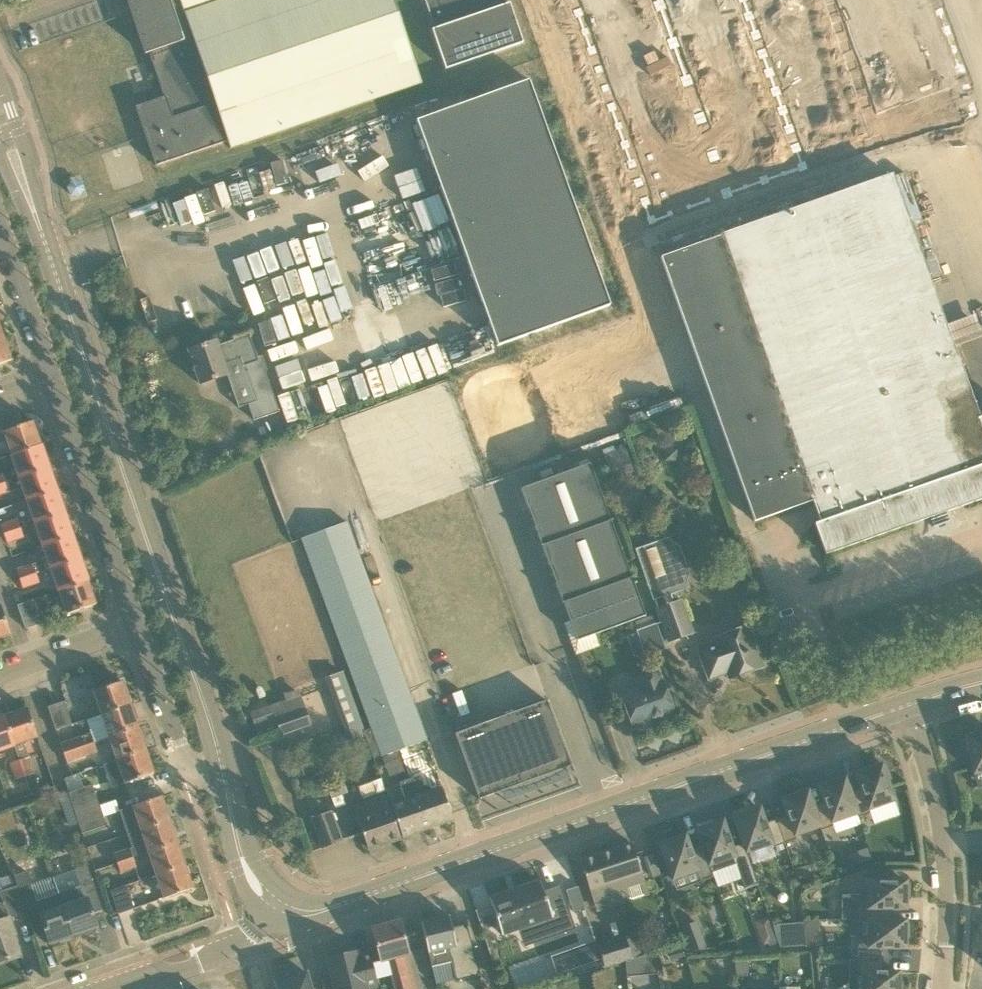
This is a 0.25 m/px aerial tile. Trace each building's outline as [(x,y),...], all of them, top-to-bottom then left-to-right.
[(145,54),(149,52),(164,97),(136,106),(156,165),(228,141),(230,148),(422,83),(394,0),(127,0),(145,54)] [(434,28),(431,29),(445,69),(523,42),(509,3),(507,4),(505,0),(424,0),(434,28)] [(645,221),(981,101),(981,0),(570,0),(645,221)] [(533,78),(418,119),(499,348),(614,307),(533,78)] [(302,175),(325,168),(318,145),(295,153),(302,175)] [(933,527),(950,521),(947,511),(981,499),(981,417),(977,418),(891,176),(720,236),(717,230),(702,235),(705,242),(661,257),(754,521),(813,501),(821,522),(815,524),(825,554),(930,517),(933,527)] [(306,330),(330,321),(320,295),(296,305),(306,330)] [(952,323),(959,337),(981,326),(975,312),(952,323)] [(262,356),(257,358),(249,332),(233,338),(234,340),(218,345),(217,340),(188,350),(200,384),(228,374),(240,407),(249,404),(255,420),(278,412),(263,370),(266,369),(262,356)] [(12,360),(3,337),(0,338),(0,364),(12,360)] [(312,416),(324,413),(317,385),(293,391),(298,409),(310,406),(312,416)] [(12,455),(41,445),(33,421),(4,431),(12,455)] [(12,455),(17,469),(20,477),(49,467),(41,445),(12,455)] [(624,449),(605,456),(612,478),(632,471),(624,449)] [(540,539),(608,514),(590,463),(521,488),(540,539)] [(49,467),(20,477),(23,486),(28,500),(56,490),(49,467)] [(12,469),(3,470),(6,488),(16,486),(12,469)] [(35,523),(64,513),(56,490),(28,500),(35,523)] [(43,546),(72,536),(64,513),(35,523),(43,546)] [(558,589),(627,564),(608,514),(540,539),(542,544),(540,545),(540,546),(542,545),(558,589)] [(4,534),(20,528),(17,519),(1,525),(4,534)] [(399,722),(408,746),(428,739),(349,520),(301,538),(372,732),(399,722)] [(4,534),(7,542),(23,537),(20,528),(4,534)] [(20,579),(36,573),(51,568),(80,558),(72,536),(43,546),(48,559),(32,564),(32,565),(17,570),(20,579)] [(679,601),(676,592),(681,590),(663,539),(637,549),(659,609),(657,609),(668,643),(693,634),(681,600),(679,601)] [(88,581),(80,558),(51,568),(59,591),(88,581)] [(627,564),(558,589),(563,601),(561,602),(561,603),(563,602),(577,640),(645,615),(627,564)] [(20,579),(23,588),(39,582),(36,573),(20,579)] [(88,581),(59,591),(67,614),(96,604),(88,581)] [(17,605),(25,629),(41,623),(33,600),(17,605)] [(10,634),(0,605),(0,638),(10,634)] [(645,656),(666,649),(656,623),(655,623),(638,629),(636,630),(645,656)] [(729,679),(763,667),(749,626),(714,638),(716,642),(697,648),(708,680),(727,673),(729,679)] [(343,672),(325,678),(343,726),(361,719),(343,672)] [(673,714),(675,714),(663,680),(661,680),(659,673),(637,681),(639,689),(621,695),(633,729),(652,722),(650,716),(671,709),(673,714)] [(93,691),(102,715),(130,705),(122,681),(93,691)] [(301,697),(272,708),(275,717),(274,717),(281,735),(311,724),(301,697)] [(547,700),(543,701),(454,732),(478,799),(501,791),(502,792),(510,791),(519,789),(527,786),(535,784),(543,780),(551,777),(559,773),(566,768),(565,767),(570,765),(547,700)] [(48,707),(56,730),(72,724),(64,701),(48,707)] [(138,727),(130,705),(102,715),(109,737),(138,727)] [(22,742),(37,737),(27,708),(4,716),(14,745),(19,760),(25,776),(24,776),(31,795),(40,792),(33,773),(34,773),(28,757),(22,742)] [(14,745),(4,716),(0,718),(0,750),(14,745)] [(381,756),(408,746),(399,722),(372,732),(381,756)] [(109,737),(117,760),(146,750),(138,727),(109,737)] [(981,729),(967,732),(968,736),(966,737),(967,739),(963,740),(965,754),(970,753),(974,773),(981,771),(981,731),(981,729)] [(94,743),(91,734),(61,744),(64,753),(94,743)] [(94,743),(64,753),(67,762),(97,752),(94,743)] [(146,750),(117,760),(125,783),(154,773),(146,750)] [(16,779),(24,776),(25,776),(19,760),(11,763),(16,779)] [(861,789),(850,793),(857,813),(858,817),(859,817),(870,813),(869,809),(891,801),(894,800),(887,781),(891,779),(886,766),(883,767),(882,765),(880,766),(878,762),(865,767),(866,771),(856,774),(861,789)] [(569,776),(566,768),(559,773),(551,777),(543,780),(535,784),(527,786),(519,789),(510,791),(502,792),(504,800),(569,776)] [(422,829),(453,818),(443,788),(421,795),(420,790),(425,788),(420,775),(410,779),(422,813),(417,815),(422,829)] [(813,806),(820,826),(821,830),(833,826),(832,822),(857,813),(850,793),(845,778),(843,779),(841,775),(828,780),(829,783),(819,787),(824,802),(813,806)] [(360,783),(363,796),(385,792),(382,778),(360,783)] [(402,836),(422,829),(417,815),(422,813),(410,779),(400,782),(405,795),(410,793),(412,799),(392,806),(402,836)] [(91,785),(72,791),(69,793),(75,813),(98,805),(91,785)] [(820,826),(813,806),(808,791),(806,792),(804,788),(791,792),(792,796),(782,800),(787,815),(774,820),(775,820),(776,820),(784,843),(796,839),(795,835),(820,826)] [(140,829),(169,819),(162,796),(133,806),(140,829)] [(368,848),(400,837),(390,809),(389,809),(385,796),(353,807),(368,848)] [(98,805),(75,813),(82,833),(105,826),(98,805)] [(734,817),(743,843),(746,851),(771,842),(773,847),(784,843),(776,820),(775,820),(774,820),(765,823),(759,808),(749,811),(748,807),(734,812),(736,816),(734,817)] [(0,816),(0,831),(14,826),(10,812),(0,816)] [(342,841),(335,822),(331,812),(311,818),(323,848),(342,841)] [(169,819),(140,829),(148,851),(177,842),(169,819)] [(702,846),(712,872),(736,863),(745,888),(758,883),(746,851),(743,843),(732,848),(723,821),(713,824),(711,820),(698,825),(699,829),(697,830),(702,846)] [(701,881),(713,877),(712,872),(702,846),(691,850),(685,835),(675,839),(674,835),(660,840),(662,844),(660,845),(672,879),(696,870),(701,881)] [(853,864),(872,858),(865,837),(846,844),(853,864)] [(177,842),(148,851),(156,875),(185,865),(177,842)] [(596,906),(612,901),(610,894),(644,882),(632,843),(581,860),(596,906)] [(117,862),(133,857),(130,848),(114,853),(117,862)] [(645,856),(651,877),(662,874),(656,853),(645,856)] [(133,857),(117,862),(120,871),(136,866),(133,857)] [(54,880),(59,894),(74,936),(84,932),(85,933),(88,935),(94,933),(96,929),(95,928),(97,927),(92,913),(102,910),(87,865),(53,877),(54,880)] [(156,875),(164,898),(193,888),(185,865),(156,875)] [(864,871),(866,881),(891,876),(888,866),(864,871)] [(17,886),(16,887),(26,912),(27,911),(35,933),(45,930),(50,944),(74,936),(59,894),(54,880),(31,887),(26,872),(14,876),(17,886)] [(502,934),(531,924),(537,941),(574,928),(560,887),(544,892),(540,881),(489,899),(502,934)] [(842,920),(864,920),(864,921),(868,921),(893,920),(893,908),(905,908),(905,898),(910,898),(910,884),(906,883),(906,881),(869,881),(869,895),(842,895),(842,920)] [(134,908),(128,890),(127,886),(111,891),(118,914),(134,908)] [(26,912),(16,887),(0,892),(4,902),(0,903),(0,961),(20,954),(13,935),(15,934),(10,918),(26,912)] [(818,920),(804,920),(804,928),(804,931),(818,931),(818,920)] [(893,920),(868,921),(868,947),(858,947),(857,960),(883,960),(883,947),(905,948),(905,937),(909,937),(909,923),(905,923),(905,920),(893,920)] [(400,921),(372,929),(381,961),(388,959),(396,988),(412,988),(403,955),(409,953),(400,921)] [(482,985),(468,935),(454,938),(452,926),(423,933),(431,963),(450,958),(458,988),(465,988),(482,985)] [(804,930),(774,932),(780,947),(804,945),(804,930)] [(632,959),(625,936),(598,945),(605,967),(632,959)] [(327,958),(335,988),(368,988),(378,987),(369,952),(358,954),(357,951),(327,958)] [(903,982),(899,982),(899,972),(883,972),(883,960),(857,960),(857,972),(862,972),(862,988),(903,988),(903,982)] [(288,978),(276,981),(278,988),(311,988),(306,973),(294,976),(293,972),(287,974),(288,978)]
